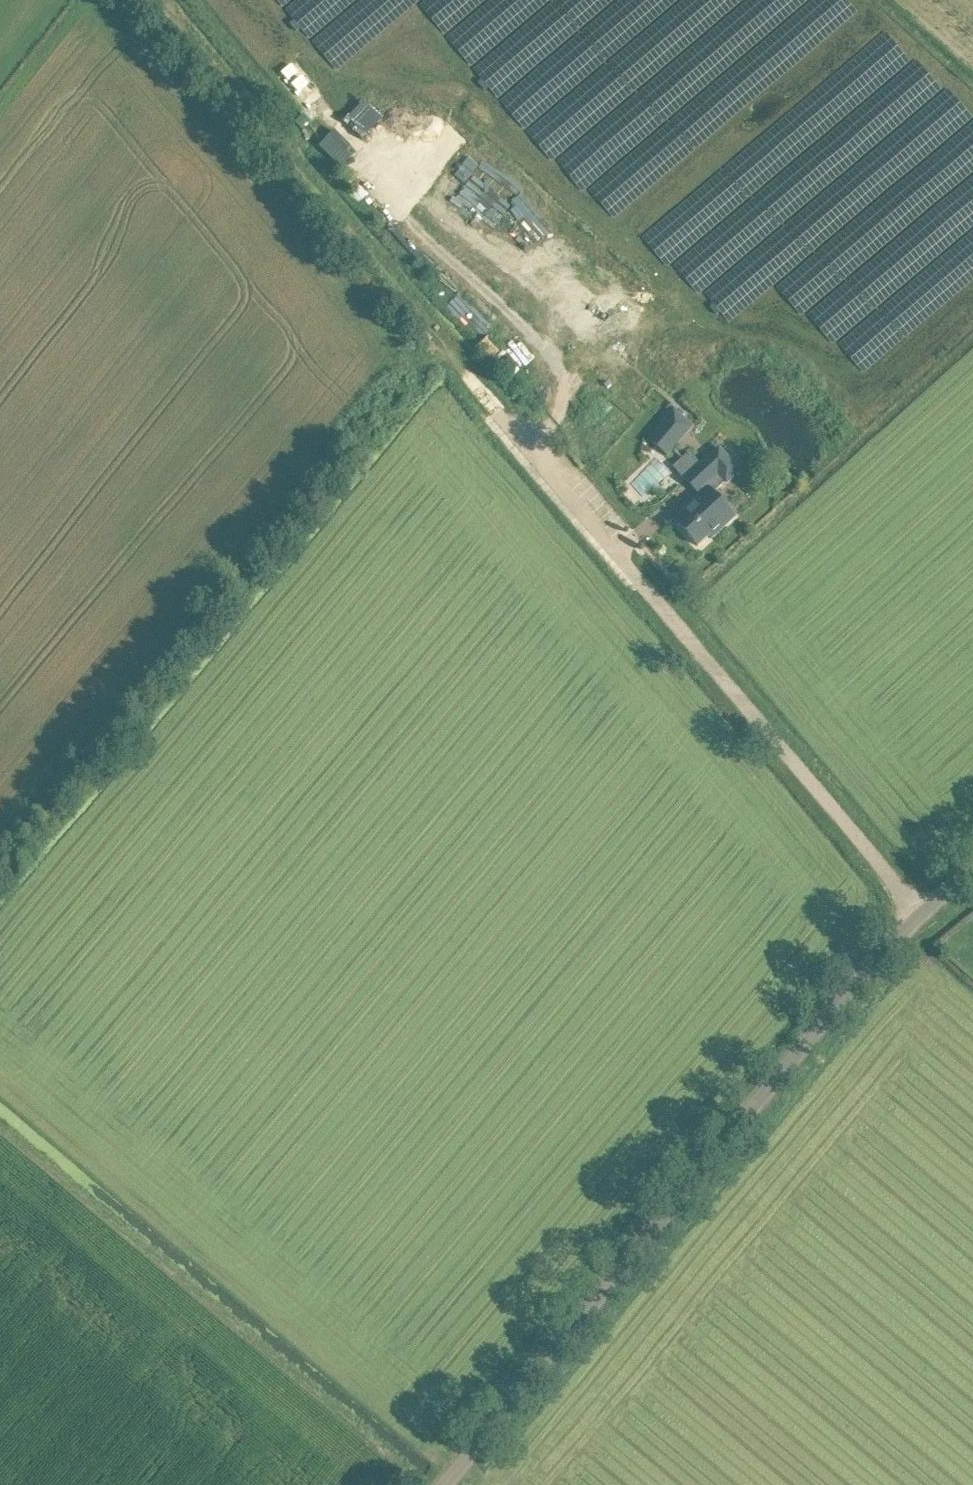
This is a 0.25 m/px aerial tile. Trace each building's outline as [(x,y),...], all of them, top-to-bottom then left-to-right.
[(529,291),(641,147),(657,160),(532,319),(576,354),(745,138),(771,158),(600,377),(646,413),(749,281),(759,289),(768,277),(777,285),(796,261),(784,251),(849,168),(805,134),(816,120),(741,62),(669,155),(654,143),(766,0),(585,0),(545,51),(519,30),(492,65),(512,80),(416,203),(529,291)] [(303,112),(294,121),(301,128),(310,120),(303,112)] [(894,137),(740,340),(813,395),(972,185),(972,124),(961,115),(926,161),(894,137)] [(349,118),(319,148),(342,171),(355,158),(350,153),(367,136),(349,118)] [(650,440),(667,455),(692,426),(674,411),(650,440)] [(719,448),(686,479),(698,492),(702,489),(705,492),(674,520),(698,546),(709,535),(711,538),(735,516),(714,493),(726,482),(727,483),(740,471),(719,448)]
